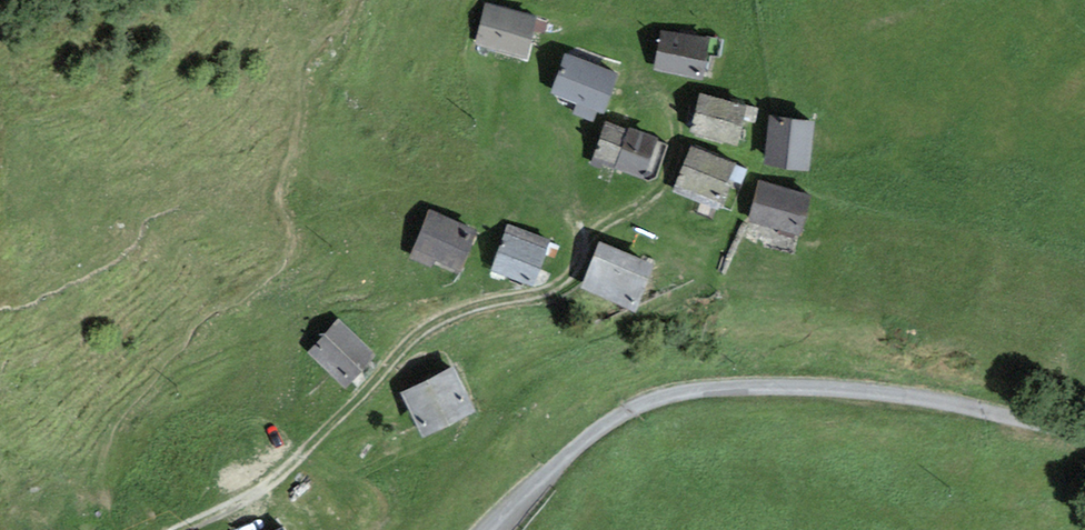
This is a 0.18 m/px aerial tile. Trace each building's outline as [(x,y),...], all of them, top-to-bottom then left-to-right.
[(535,15),(484,2),(474,43),(525,55),(535,15)] [(703,41),(659,35),(655,70),(699,76),(703,41)] [(616,70),(566,52),(552,90),(603,108),(616,70)] [(700,93),(692,131),(736,141),(745,103),(700,93)] [(809,165),(813,118),(769,113),(764,161),(809,165)] [(654,135),(629,126),(627,133),(608,127),(600,147),(619,154),(617,160),(642,169),(654,135)] [(732,160),(691,145),(674,190),(715,205),(732,160)] [(810,193),(758,180),(748,219),(800,232),(810,193)] [(475,228),(429,212),(412,257),(459,274),(475,228)] [(549,239),(510,225),(493,271),(532,285),(549,239)] [(653,260),(599,237),(580,282),(634,304),(653,260)] [(373,350),(337,317),(307,350),(343,383),(373,350)] [(453,362),(401,391),(423,430),(475,402),(453,362)]
